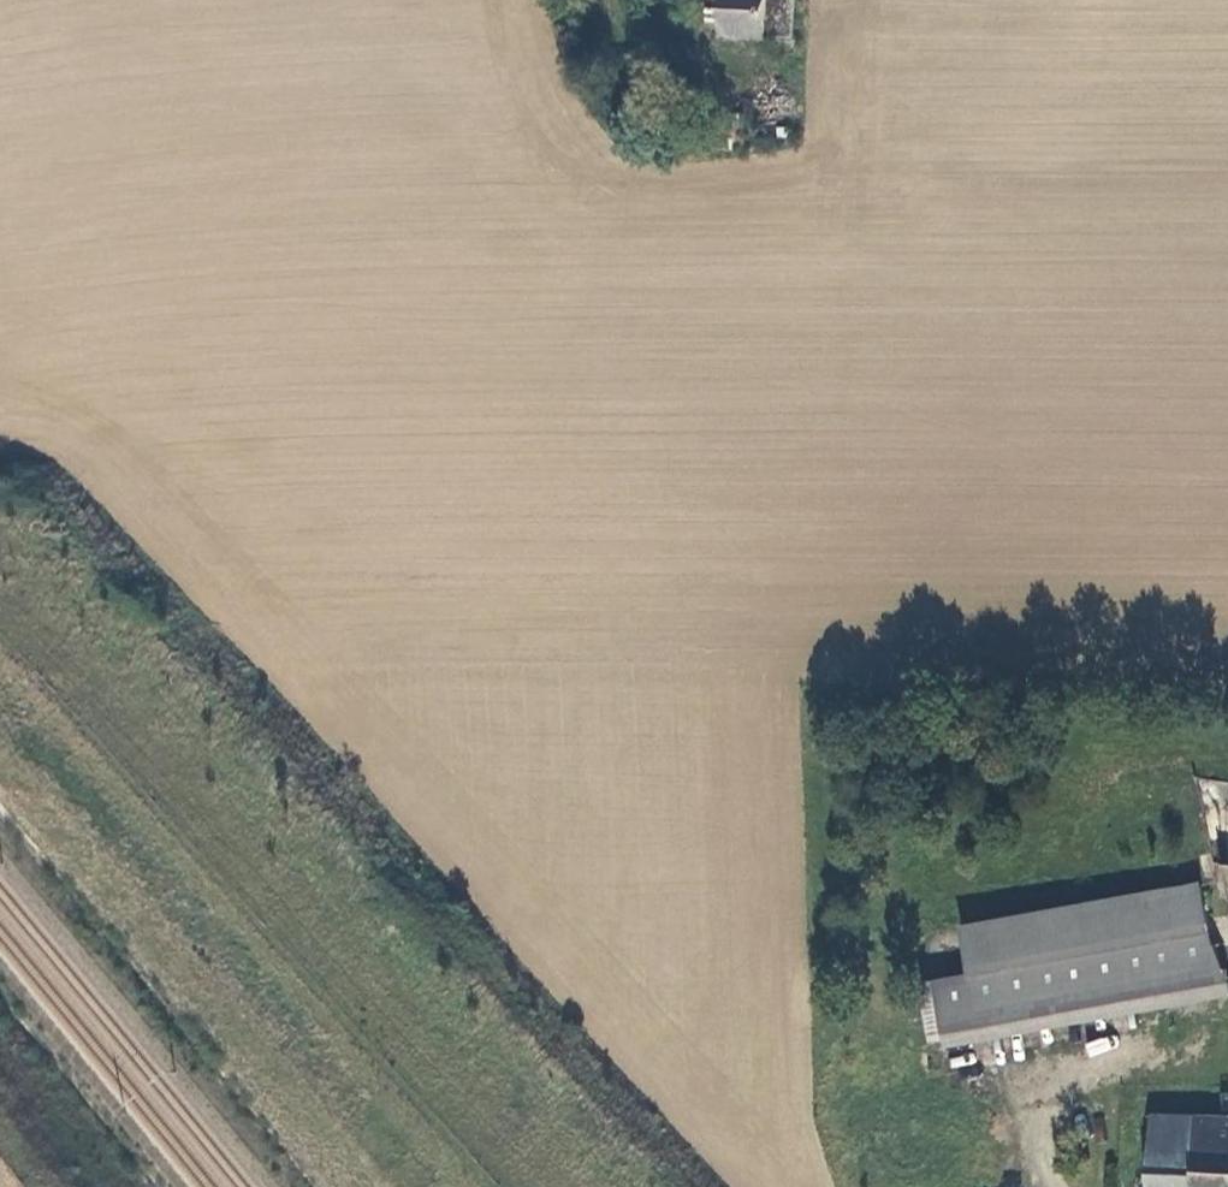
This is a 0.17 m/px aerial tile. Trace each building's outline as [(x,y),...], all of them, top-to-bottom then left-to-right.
[(717,27),(788,32),(790,0),(719,0),(717,27)] [(1198,881),(1048,899),(1050,917),(1052,950),(1203,933),(1198,881)] [(959,910),(964,959),(1052,950),(1050,917),(1048,899),(959,910)] [(1203,933),(1052,950),(1054,969),(1056,995),(1227,977),(1227,968),(1203,933)] [(932,963),(926,1008),(1056,995),(1054,969),(1052,950),(964,959),(932,963)] [(1089,1057),(1117,1048),(1112,1034),(1084,1043),(1089,1057)] [(1227,1183),(1227,1106),(1145,1104),(1143,1180),(1227,1183)]
